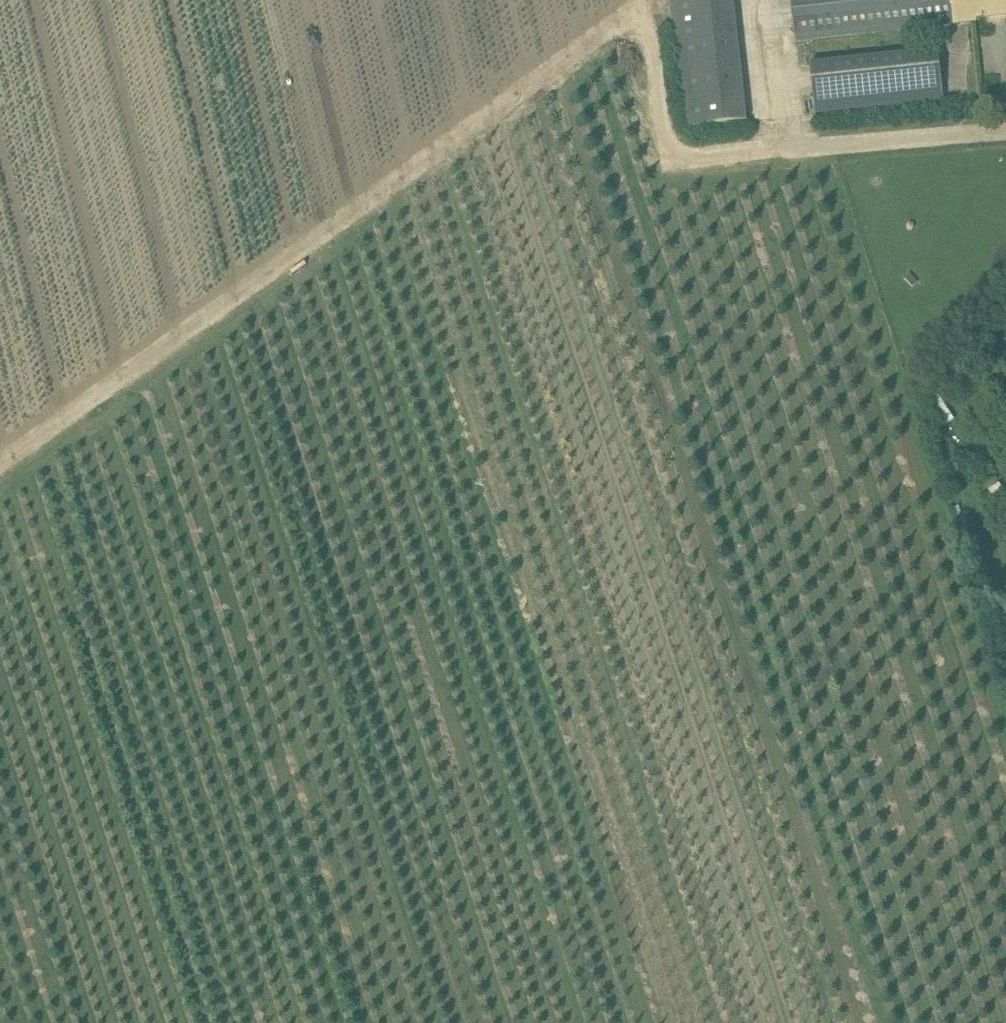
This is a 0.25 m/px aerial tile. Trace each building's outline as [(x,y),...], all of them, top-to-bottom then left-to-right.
[(671,2),(684,128),(747,122),(734,0),(687,0),(671,2)] [(796,40),(976,20),(976,17),(1005,14),(1005,0),(792,0),(796,40)] [(939,49),(812,61),(817,113),(944,101),(939,49)] [(995,507),(1005,522),(1005,499),(995,507)]
